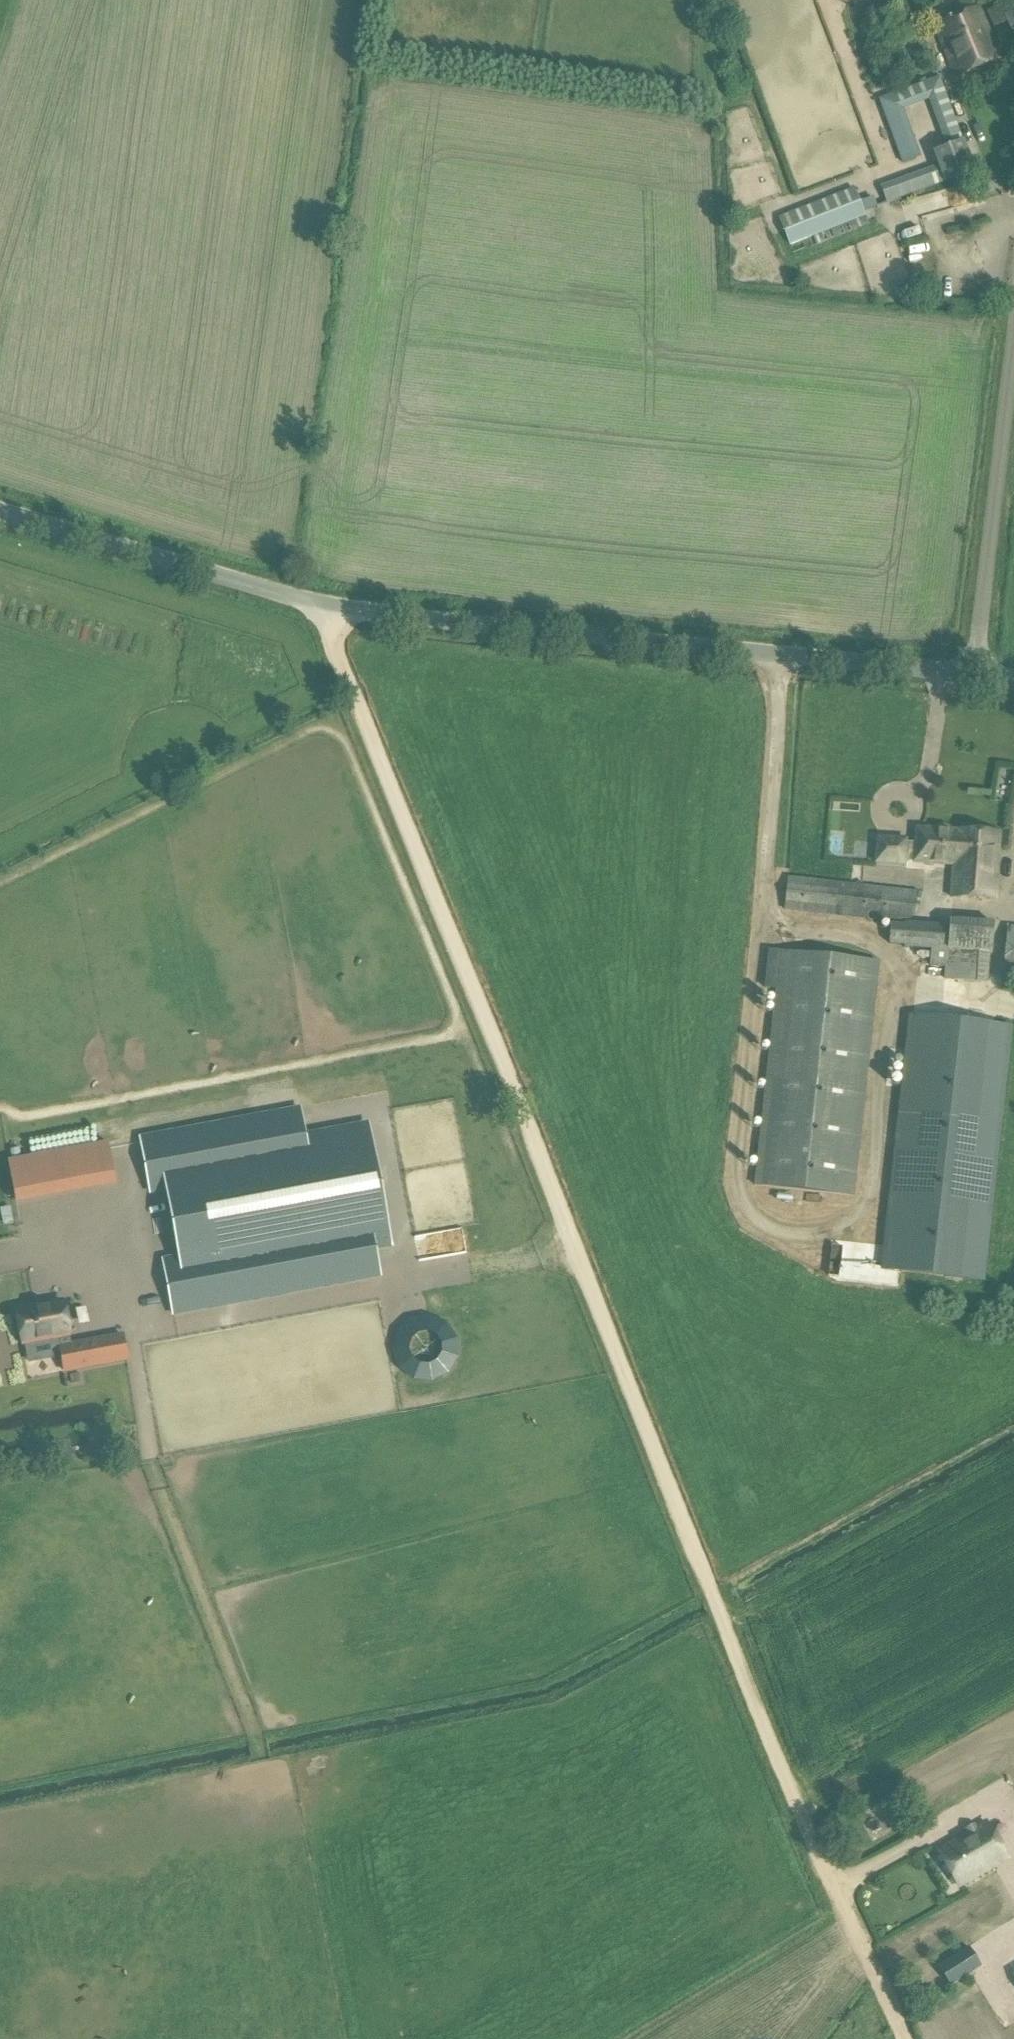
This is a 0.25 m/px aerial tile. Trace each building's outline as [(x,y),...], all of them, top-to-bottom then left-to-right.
[(1013,37),(1013,0),(999,0),(1013,37)] [(982,8),(936,27),(956,77),(1002,58),(982,8)] [(940,78),(881,100),(904,164),(921,157),(902,106),(932,94),(950,144),(931,151),(938,170),(883,191),(888,203),(974,171),(940,78)] [(855,190),(781,219),(795,253),(869,224),(855,190)] [(918,831),(916,862),(955,864),(957,831),(951,831),(947,827),(942,826),(938,830),(921,829),(918,831)] [(955,864),(952,897),(997,900),(1001,833),(957,830),(957,831),(955,864)] [(879,837),(877,862),(905,864),(907,840),(879,837)] [(789,875),(785,911),(891,923),(888,964),(945,968),(945,980),(989,983),(991,953),(993,953),(996,924),(951,920),(949,925),(915,923),(919,890),(789,875)] [(1003,978),(1013,979),(1013,925),(1008,925),(1003,978)] [(776,991),(755,1187),(853,1198),(879,964),(768,952),(764,989),(776,991)] [(976,1281),(1004,1027),(913,1017),(885,1272),(976,1281)] [(389,1246),(367,1123),(304,1135),(299,1107),(139,1137),(150,1193),(165,1190),(178,1256),(162,1259),(172,1314),(379,1276),(374,1249),(389,1246)] [(108,1143),(9,1161),(17,1200),(115,1182),(108,1143)] [(70,1333),(63,1300),(16,1309),(23,1342),(59,1335),(61,1345),(60,1346),(64,1369),(127,1357),(123,1334),(71,1343),(69,1334),(70,1333)] [(988,1823),(939,1851),(959,1887),(1008,1859),(988,1823)] [(937,1989),(976,1969),(964,1945),(921,1967),(919,1963),(910,1968),(921,1990),(934,1984),(937,1989)]
